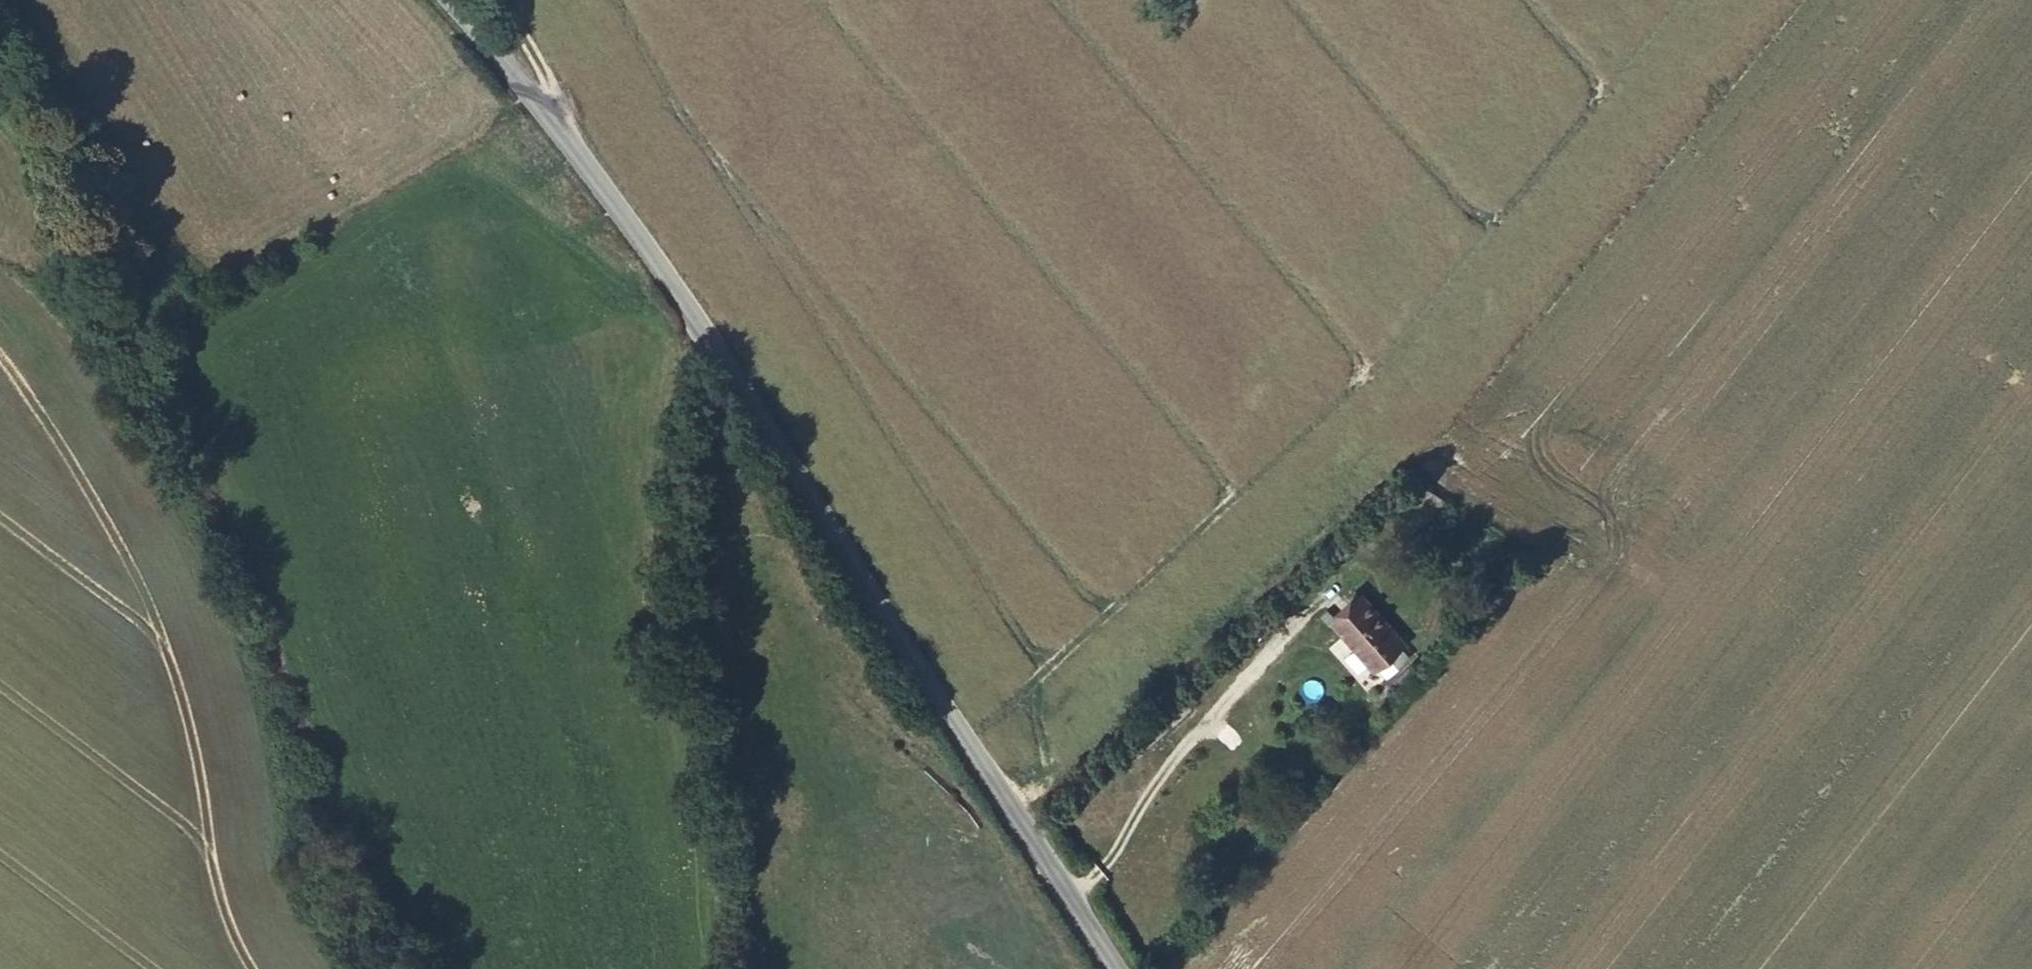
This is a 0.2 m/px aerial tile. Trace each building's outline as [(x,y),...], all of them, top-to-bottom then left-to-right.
[(1337,627),(1368,660),(1400,633),(1360,588),(1345,601),(1353,611),(1337,627)] [(1345,601),(1328,616),(1337,627),(1353,611),(1345,601)]
